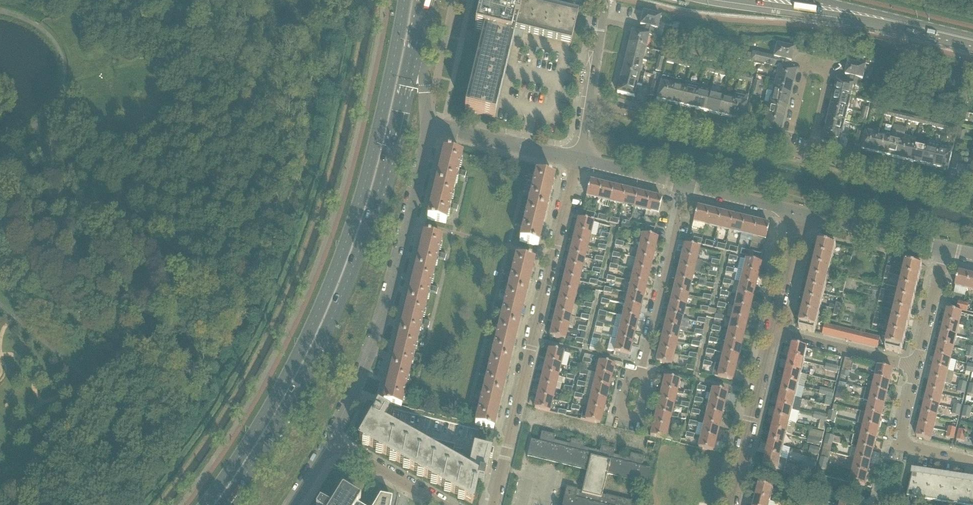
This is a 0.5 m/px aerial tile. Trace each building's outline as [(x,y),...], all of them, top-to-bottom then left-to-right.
[(474,31),(486,34),(468,111),(465,111),(464,111),(494,119),(495,118),(491,117),(513,27),(571,41),(570,44),(571,44),(578,14),(577,14),(576,17),(523,4),(523,1),(522,1),(520,11),(509,9),(510,3),(499,0),(482,0),(474,31)] [(644,13),(639,32),(649,35),(649,36),(654,37),(656,30),(657,31),(661,17),(644,13)] [(632,31),(629,43),(646,47),(649,36),(654,37),(649,36),(649,35),(639,32),(639,33),(632,31)] [(629,43),(626,56),(643,60),(646,47),(629,43)] [(759,62),(764,63),(778,67),(789,69),(793,49),(776,45),(773,57),(752,52),(752,54),(750,61),(754,61),(754,63),(759,64),(759,62)] [(744,52),(742,59),(750,61),(752,54),(744,52)] [(626,56),(623,68),(640,72),(643,60),(626,56)] [(848,62),(844,82),(854,84),(854,85),(859,86),(861,79),(862,79),(866,66),(848,62)] [(778,67),(775,79),(792,83),(793,83),(795,72),(796,71),(788,69),(789,69),(778,67)] [(623,68),(620,80),(637,84),(642,85),(645,73),(640,72),(623,68)] [(656,99),(669,102),(673,85),(674,80),(674,79),(662,76),(656,99)] [(775,79),(772,91),(789,95),(790,95),(793,83),(792,83),(775,79)] [(637,84),(620,80),(617,93),(634,97),(637,84)] [(673,85),(669,102),(681,105),(685,88),(686,83),(674,80),(673,85)] [(837,81),(834,93),(851,97),(854,85),(854,84),(844,82),(843,83),(837,81)] [(685,88),(681,105),(693,108),(699,86),(686,83),(685,88)] [(699,86),(693,108),(706,111),(710,94),(711,89),(699,86)] [(772,91),(769,103),(786,107),(787,107),(790,95),(789,95),(772,91)] [(834,93),(831,105),(848,109),(851,97),(834,93)] [(706,111),(718,114),(722,97),(710,94),(706,111)] [(734,100),(730,117),(742,120),(745,110),(747,103),(748,98),(735,95),(734,100)] [(718,114),(730,117),(734,100),(722,97),(718,114)] [(769,103),(767,115),(783,119),(784,120),(787,107),(786,107),(769,103)] [(831,105),(828,117),(845,121),(848,109),(831,105)] [(871,112),(883,115),(884,110),(872,107),(871,112)] [(883,115),(895,118),(897,113),(884,110),(883,115)] [(895,118),(908,121),(909,116),(897,113),(895,118)] [(763,128),(781,133),(781,132),(784,120),(783,119),(767,115),(766,118),(763,128)] [(908,121),(920,124),(921,119),(909,116),(908,121)] [(828,117),(825,130),(842,134),(845,121),(828,117)] [(920,124),(932,127),(933,122),(921,119),(920,124)] [(932,127),(944,130),(945,125),(933,122),(932,127)] [(864,139),(862,149),(874,152),(878,135),(880,130),(874,129),(873,134),(866,132),(864,139)] [(822,142),(822,143),(839,147),(839,146),(841,136),(842,134),(825,130),(822,142)] [(905,133),(892,131),(891,138),(887,155),(899,158),(904,135),(905,133)] [(874,152),(887,155),(891,138),(878,135),(874,152)] [(899,158),(911,161),(915,144),(916,138),(904,135),(899,158)] [(927,147),(923,164),(935,167),(940,145),(941,145),(928,142),(927,147)] [(911,161),(923,164),(927,147),(915,144),(911,161)] [(940,145),(935,167),(948,170),(950,160),(952,153),(946,151),(947,147),(940,145)] [(444,151),(436,185),(454,190),(458,176),(465,178),(466,172),(459,170),(463,156),(450,153),(450,152),(448,152),(444,151)] [(525,186),(523,192),(531,193),(528,207),(546,212),(555,178),(551,177),(551,176),(548,176),(536,173),(536,174),(533,187),(532,188),(525,186)] [(586,196),(598,199),(602,184),(590,181),(586,196)] [(598,199),(610,202),(614,187),(602,184),(598,199)] [(454,190),(436,185),(427,219),(432,220),(432,221),(434,221),(446,224),(450,209),(457,211),(458,206),(451,204),(454,190)] [(610,202),(622,205),(626,190),(614,187),(610,202)] [(622,205),(634,208),(638,193),(626,190),(622,205)] [(634,208),(646,211),(650,196),(638,193),(634,208)] [(650,196),(646,211),(658,213),(662,198),(650,196)] [(546,212),(528,207),(524,221),(517,220),(516,225),(523,227),(520,241),(531,244),(531,245),(534,246),(534,245),(538,246),(546,212)] [(704,230),(705,225),(709,210),(697,207),(692,227),(704,230)] [(705,225),(717,228),(721,213),(709,210),(705,225)] [(717,228),(729,230),(733,216),(721,213),(717,228)] [(729,230),(741,233),(745,218),(733,216),(729,230)] [(741,233),(753,236),(757,221),(745,218),(741,233)] [(579,219),(576,231),(590,234),(593,223),(579,219)] [(757,221),(753,236),(765,239),(768,224),(757,221)] [(576,231),(573,243),(588,246),(590,234),(576,231)] [(424,234),(416,268),(434,272),(438,258),(445,260),(446,255),(439,253),(443,238),(431,235),(428,234),(428,235),(424,234)] [(643,235),(640,246),(655,250),(657,238),(643,235)] [(820,240),(799,329),(814,332),(836,244),(820,240)] [(573,243),(570,254),(585,258),(588,246),(573,243)] [(684,245),(681,256),(696,260),(699,248),(684,245)] [(640,246),(637,258),(652,262),(655,250),(640,246)] [(570,254),(567,266),(582,269),(585,258),(570,254)] [(511,276),(507,290),(526,295),(535,261),(531,260),(531,259),(528,258),(528,259),(516,256),(512,271),(505,269),(503,274),(511,276)] [(681,256),(679,268),(693,272),(696,260),(681,256)] [(637,258),(634,270),(649,273),(652,262),(637,258)] [(745,259),(742,271),(757,275),(760,263),(745,259)] [(907,261),(885,349),(901,353),(922,265),(907,261)] [(567,266),(564,278),(579,281),(582,269),(567,266)] [(710,267),(708,276),(716,277),(718,269),(710,267)] [(416,268),(407,301),(426,306),(430,292),(437,294),(438,289),(431,287),(434,272),(416,268)] [(679,268),(676,279),(691,283),(693,272),(679,268)] [(634,270),(631,281),(646,285),(649,273),(634,270)] [(742,271),(739,283),(754,287),(757,275),(742,271)] [(955,286),(967,289),(970,275),(959,272),(955,286)] [(564,278),(562,289),(576,293),(579,281),(564,278)] [(676,279),(673,291),(688,295),(691,283),(676,279)] [(631,281),(629,293),(643,297),(646,285),(631,281)] [(731,281),(730,285),(733,286),(732,293),(737,294),(752,298),(754,287),(739,283),(731,281)] [(560,296),(559,301),(573,304),(576,293),(562,289),(561,289),(564,290),(562,297),(560,296)] [(503,310),(499,324),(518,328),(526,295),(507,290),(504,304),(496,302),(495,308),(503,310)] [(673,291),(670,303),(685,307),(688,295),(673,291)] [(629,293),(626,305),(641,308),(643,297),(629,293)] [(737,294),(734,306),(749,310),(752,298),(737,294)] [(407,301),(399,335),(418,339),(421,325),(429,327),(430,322),(423,320),(426,306),(407,301)] [(557,308),(556,313),(571,316),(573,304),(559,301),(561,302),(559,309),(557,308)] [(670,303),(667,315),(682,318),(685,307),(670,303)] [(626,305),(623,317),(638,320),(641,308),(626,305)] [(734,306),(731,318),(746,322),(749,310),(734,306)] [(948,310),(945,321),(959,325),(962,313),(948,310)] [(599,311),(596,322),(604,324),(607,313),(599,311)] [(554,319),(553,324),(568,328),(571,316),(556,313),(558,313),(556,320),(554,319)] [(667,315),(664,327),(679,330),(682,318),(667,315)] [(623,317),(620,328),(635,332),(638,320),(623,317)] [(731,318),(728,329),(743,333),(746,322),(731,318)] [(945,321),(942,333),(956,336),(959,325),(945,321)] [(494,343),(491,358),(510,363),(518,328),(499,324),(496,338),(488,336),(487,341),(494,343)] [(568,328),(553,324),(553,325),(555,325),(554,332),(551,331),(550,336),(565,340),(568,328)] [(822,334),(850,341),(852,331),(825,324),(822,334)] [(614,327),(611,338),(632,344),(635,332),(620,328),(614,327)] [(664,327),(661,339),(676,342),(679,330),(664,327)] [(728,329),(725,342),(740,345),(743,333),(728,329)] [(855,331),(852,341),(878,347),(880,337),(879,337),(855,331)] [(942,333),(939,344),(954,348),(956,336),(942,333)] [(399,335),(391,368),(410,373),(413,359),(421,361),(422,355),(415,353),(418,339),(399,335)] [(610,338),(607,350),(615,352),(629,355),(629,356),(632,344),(611,338),(610,338)] [(661,339),(659,350),(674,354),(676,342),(661,339)] [(725,342),(723,353),(737,357),(740,345),(725,342)] [(939,344),(936,356),(951,360),(954,348),(939,344)] [(793,346),(790,358),(804,362),(807,349),(793,346)] [(549,349),(546,361),(561,364),(564,353),(549,349)] [(674,354),(659,350),(656,362),(671,366),(674,354)] [(720,365),(735,369),(737,358),(737,357),(723,353),(721,358),(721,361),(720,365)] [(936,356),(934,367),(948,371),(951,360),(936,356)] [(487,376),(483,390),(502,395),(510,363),(491,358),(488,371),(480,369),(479,374),(487,376)] [(790,358),(787,370),(801,373),(804,362),(790,358)] [(845,358),(842,370),(851,372),(854,360),(845,358)] [(546,361),(543,373),(558,377),(561,364),(546,361)] [(599,362),(596,373),(611,377),(614,365),(599,362)] [(720,365),(714,364),(712,375),(732,380),(735,369),(720,365)] [(876,373),(875,378),(890,382),(893,370),(873,365),(871,372),(876,373)] [(934,367),(931,379),(945,383),(948,371),(934,367)] [(410,373),(391,368),(383,402),(387,403),(387,404),(389,404),(401,407),(405,392),(413,394),(414,389),(407,387),(410,373)] [(787,370),(784,383),(798,386),(801,373),(787,370)] [(543,373),(541,385),(555,388),(558,377),(543,373)] [(596,373),(593,385),(608,389),(611,377),(596,373)] [(665,378),(662,389),(676,393),(679,381),(665,378)] [(875,378),(872,390),(887,393),(890,382),(875,378)] [(931,379),(928,390),(942,394),(945,383),(931,379)] [(784,383),(781,395),(795,398),(798,386),(784,383)] [(541,385),(538,397),(552,400),(555,388),(541,385)] [(593,385),(591,397),(605,400),(608,389),(593,385)] [(866,388),(863,400),(870,401),(884,405),(887,393),(872,390),(866,388)] [(662,389),(659,401),(673,405),(676,393),(662,389)] [(706,393),(705,400),(709,401),(724,405),(727,393),(712,389),(711,394),(706,393)] [(502,395),(483,390),(480,404),(472,403),(471,408),(479,410),(475,425),(487,428),(490,429),(490,428),(494,429),(502,395)] [(928,390),(925,402),(940,405),(942,394),(928,390)] [(781,395),(778,407),(793,410),(795,398),(781,395)] [(552,400),(538,397),(535,408),(549,412),(552,400)] [(591,397),(588,408),(602,412),(605,400),(591,397)] [(826,398),(825,405),(831,406),(833,400),(826,398)] [(659,401),(656,413),(671,416),(673,405),(659,401)] [(709,401),(706,413),(721,417),(724,405),(709,401)] [(870,401),(867,413),(882,417),(884,405),(870,401)] [(925,402),(922,414),(937,417),(940,405),(925,402)] [(475,449),(473,456),(469,470),(387,424),(388,419),(390,420),(392,408),(386,407),(384,411),(378,407),(375,412),(373,411),(371,410),(369,410),(367,411),(365,412),(363,413),(362,414),(360,416),(370,421),(359,440),(464,499),(472,504),(479,473),(485,474),(490,452),(475,449)] [(602,412),(588,408),(583,407),(580,419),(585,420),(585,421),(599,424),(602,412)] [(778,407),(775,419),(790,422),(796,424),(799,412),(792,411),(793,410),(778,407)] [(814,412),(813,419),(825,421),(827,415),(814,412)] [(656,413),(653,425),(668,428),(671,416),(656,413)] [(706,413),(703,424),(718,428),(721,417),(706,413)] [(867,413),(864,424),(879,428),(882,417),(867,413)] [(922,414),(919,425),(934,429),(937,417),(922,414)] [(775,419),(772,431),(787,435),(788,428),(794,429),(796,424),(790,422),(775,419)] [(703,424),(701,436),(715,440),(718,428),(703,424)] [(864,424),(862,436),(876,439),(879,428),(864,424)] [(668,428),(653,425),(650,436),(665,440),(668,428)] [(934,429),(919,425),(917,437),(931,441),(934,429)] [(772,431),(769,443),(784,447),(787,435),(772,431)] [(528,457),(587,471),(582,493),(576,492),(577,490),(567,488),(562,504),(634,504),(634,502),(606,495),(605,497),(602,496),(607,474),(646,484),(649,470),(641,467),(641,464),(642,464),(644,457),(630,454),(629,459),(613,455),(614,450),(600,447),(599,452),(583,448),(584,443),(571,440),(570,445),(555,441),(556,436),(542,433),(540,442),(540,443),(532,441),(528,457)] [(855,434),(852,446),(859,447),(873,451),(876,439),(862,436),(855,434)] [(715,440),(701,436),(698,448),(712,452),(715,440)] [(809,436),(807,443),(819,446),(821,439),(809,436)] [(769,443),(766,455),(781,458),(784,447),(769,443)] [(810,446),(809,453),(818,455),(820,448),(810,446)] [(852,448),(850,458),(856,459),(856,460),(870,463),(873,451),(859,447),(858,449),(852,448)] [(766,455),(763,468),(778,471),(784,473),(787,460),(781,459),(781,458),(766,455)] [(856,460),(853,471),(868,474),(870,463),(856,460)] [(815,466),(802,463),(802,467),(807,468),(805,477),(812,478),(815,466)] [(868,474),(853,471),(850,482),(865,486),(868,474)] [(967,504),(972,504),(972,479),(969,479),(969,483),(913,474),(908,496),(967,504)] [(759,486),(757,496),(771,500),(773,489),(759,486)] [(356,504),(359,500),(358,500),(357,500),(344,492),(344,491),(343,491),(335,504),(356,504)] [(754,504),(776,504),(776,503),(770,502),(771,500),(757,496),(754,504)]
